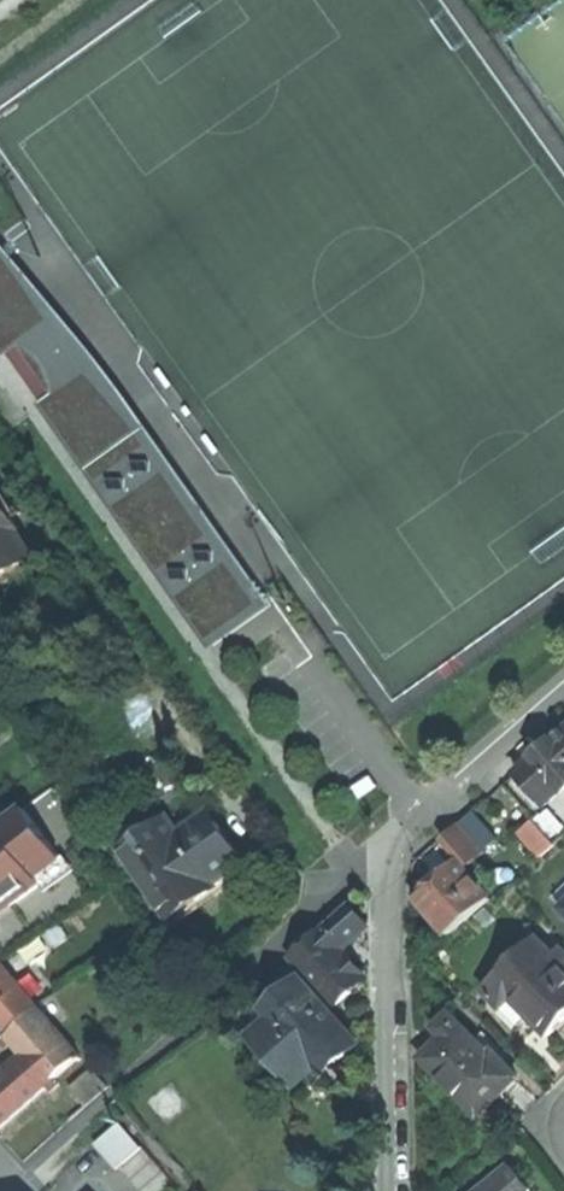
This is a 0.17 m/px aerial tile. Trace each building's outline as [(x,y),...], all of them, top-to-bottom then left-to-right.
[(51,324),(0,251),(0,342),(8,354),(24,343),(51,324)] [(86,374),(51,324),(24,343),(60,393),(86,374)] [(86,374),(60,393),(43,405),(209,639),(257,606),(228,565),(233,562),(213,534),(209,537),(165,475),(170,472),(151,444),(146,447),(128,422),(122,426),(86,374)] [(0,497),(0,580),(10,574),(35,559),(18,531),(20,530),(0,497)] [(545,804),(563,788),(563,733),(556,740),(518,773),(545,804)] [(551,839),(563,828),(563,824),(550,807),(535,820),(551,839)] [(26,808),(0,828),(0,906),(7,900),(12,907),(43,884),(38,878),(64,858),(26,808)] [(210,812),(179,833),(187,845),(219,824),(210,812)] [(473,813),(460,825),(489,858),(502,847),(473,813)] [(168,818),(123,849),(165,910),(242,857),(219,824),(187,845),(179,833),(168,818)] [(551,839),(535,820),(520,833),(540,857),(555,845),(551,839)] [(460,825),(446,837),(477,872),(490,860),(489,858),(460,825)] [(248,867),(242,857),(165,910),(171,920),(248,867)] [(427,892),(419,899),(450,935),(491,900),(459,864),(445,876),(434,885),(427,892)] [(430,880),(434,885),(445,876),(441,871),(430,880)] [(369,928),(352,908),(294,957),(312,977),(313,977),(341,1010),(372,984),(343,950),(359,936),(369,928)] [(537,938),(495,980),(530,1016),(550,1036),(563,1022),(563,965),(555,956),(537,938)] [(555,956),(563,965),(563,951),(562,950),(555,956)] [(14,1030),(39,1008),(0,961),(0,1014),(14,1030)] [(530,1016),(495,980),(484,990),(520,1026),(530,1016)] [(358,1044),(303,981),(272,1008),(278,1015),(255,1035),(299,1085),(318,1068),(324,1074),(339,1061),(358,1044)] [(32,1057),(0,1085),(0,1127),(81,1056),(39,1008),(14,1030),(1,1042),(6,1048),(16,1039),(32,1057)] [(444,1038),(459,1023),(451,1014),(435,1029),(444,1038)] [(444,1038),(422,1059),(479,1117),(505,1092),(519,1078),(495,1053),(492,1055),(459,1023),(444,1038)] [(109,1087),(93,1069),(71,1089),(87,1107),(109,1087)] [(142,1147),(120,1123),(96,1144),(117,1169),(142,1147)] [(531,1190),(512,1167),(481,1190),(530,1190),(531,1190)]
